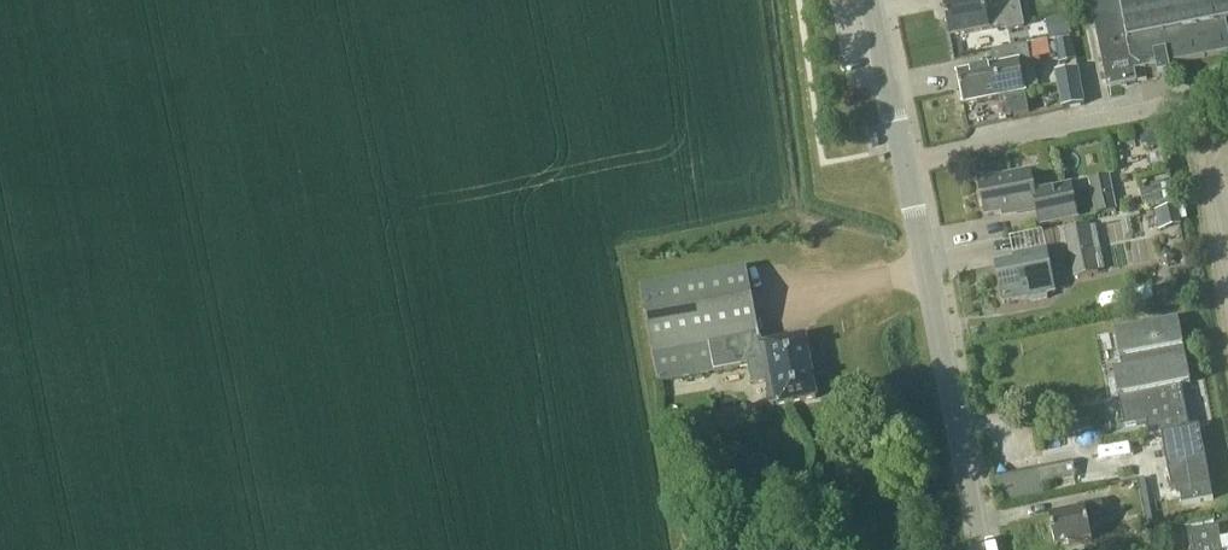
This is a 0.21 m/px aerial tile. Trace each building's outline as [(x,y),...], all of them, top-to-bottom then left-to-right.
[(1019,0),(989,0),(984,1),(984,0),(952,0),(943,2),(950,36),(1007,24),(1008,29),(1024,26),(1019,0)] [(1226,20),(1227,20),(1227,0),(1090,0),(1107,85),(1137,79),(1135,69),(1227,51),(1227,27),(1226,20)] [(1070,35),(1066,16),(1053,19),(1056,37),(1070,35)] [(1074,55),(1071,40),(1056,43),(1059,58),(1074,55)] [(963,104),(1002,96),(1006,116),(1029,111),(1021,69),(1032,67),(1030,56),(1028,44),(992,51),(995,65),(957,73),(963,104)] [(1078,69),(1058,73),(1056,73),(1062,109),(1065,109),(1084,105),(1078,69)] [(995,104),(975,107),(977,128),(998,125),(995,104)] [(1161,142),(1158,125),(1139,129),(1142,146),(1161,142)] [(986,216),(1002,213),(1003,219),(1038,212),(1040,224),(1078,217),(1071,184),(1035,191),(1031,170),(979,180),(986,216)] [(1117,210),(1109,176),(1088,180),(1095,215),(1117,210)] [(1174,200),(1170,184),(1139,190),(1142,207),(1174,200)] [(1180,225),(1177,206),(1154,211),(1157,226),(1160,226),(1160,229),(1180,225)] [(1113,221),(1113,262),(1132,262),(1132,241),(1142,241),(1142,222),(1113,221)] [(1073,277),(1099,272),(1106,270),(1097,226),(1090,227),(1089,225),(1063,230),(1073,277)] [(1055,291),(1046,248),(1025,253),(1026,258),(995,264),(1003,302),(1029,296),(1030,301),(1048,297),(1047,293),(1055,291)] [(761,345),(747,269),(641,289),(659,382),(750,365),(753,383),(767,381),(772,406),(817,398),(806,336),(761,345)] [(1199,426),(1190,428),(1182,385),(1191,384),(1178,318),(1115,330),(1122,367),(1114,369),(1125,427),(1152,421),(1155,436),(1159,435),(1161,435),(1172,489),(1179,487),(1182,503),(1213,497),(1199,426)] [(1039,468),(1042,483),(1076,476),(1072,461),(1039,468)] [(1045,495),(1042,483),(1039,468),(1025,471),(1031,498),(1045,495)] [(1116,504),(1144,498),(1140,479),(1112,486),(1116,504)] [(1104,512),(1102,500),(1078,505),(1079,510),(1050,516),(1056,546),(1092,539),(1087,516),(1104,512)] [(1189,537),(1191,549),(1227,549),(1227,539),(1221,540),(1220,534),(1219,531),(1219,526),(1188,532),(1189,537)]
